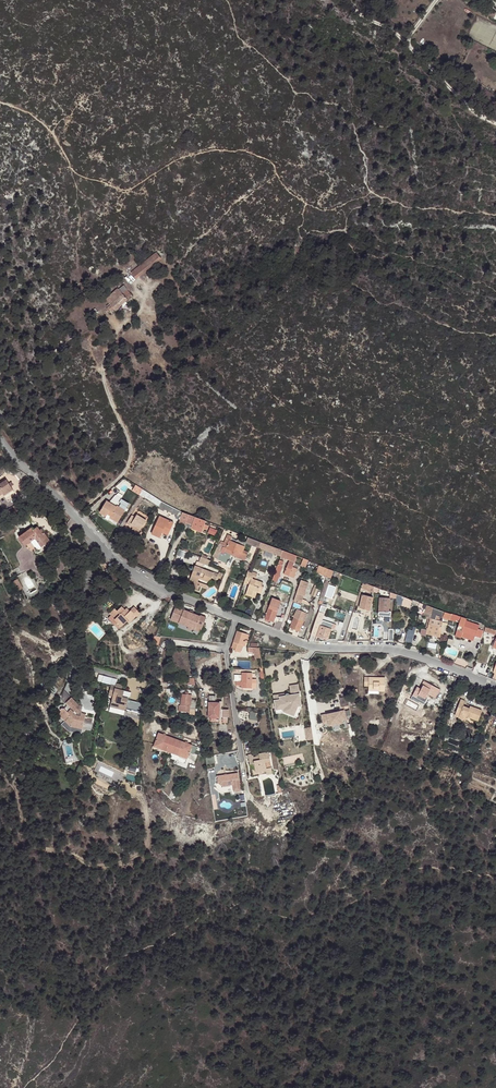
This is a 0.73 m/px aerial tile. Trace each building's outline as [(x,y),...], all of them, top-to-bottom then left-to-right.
[(135,277),(160,256),(157,252),(132,273),(135,277)] [(162,258),(160,256),(135,277),(137,280),(162,258)] [(118,284),(125,278),(121,275),(115,280),(118,284)] [(125,297),(129,293),(127,290),(122,294),(118,289),(106,300),(110,305),(108,307),(113,314),(128,300),(125,297)] [(3,496),(12,490),(5,480),(0,483),(0,494),(1,494),(3,496)] [(161,502),(146,492),(144,497),(159,507),(161,502)] [(115,506),(116,505),(120,498),(115,495),(110,503),(115,506)] [(124,510),(116,505),(115,506),(110,503),(106,500),(99,511),(105,516),(107,513),(110,515),(109,517),(117,522),(124,510)] [(174,516),(176,511),(161,502),(159,507),(174,516)] [(139,529),(145,520),(136,514),(134,517),(131,515),(126,523),(134,528),(135,527),(139,529)] [(204,523),(193,519),(180,514),(178,520),(178,522),(176,525),(183,528),(184,524),(190,526),(189,530),(200,534),(202,531),(206,532),(207,528),(203,526),(204,523)] [(163,531),(168,533),(173,524),(159,517),(150,534),(159,538),(162,533),(163,531)] [(42,532),(41,529),(38,525),(35,526),(34,525),(19,534),(23,540),(26,539),(28,542),(36,538),(42,547),(49,543),(46,538),(48,536),(45,531),(42,532)] [(208,534),(215,537),(217,531),(210,528),(208,534)] [(257,547),(259,544),(247,539),(246,542),(238,538),(236,542),(231,540),(232,536),(227,534),(226,538),(225,542),(221,541),(220,544),(218,543),(213,557),(218,559),(220,552),(224,554),(225,551),(244,559),(245,555),(247,556),(248,551),(243,549),(246,543),(257,547)] [(282,553),(259,544),(257,547),(281,556),(281,555),(282,553)] [(283,551),(282,551),(282,553),(281,555),(290,559),(284,574),(290,576),(294,566),(297,556),(292,554),(283,551)] [(209,565),(210,563),(205,561),(206,558),(201,556),(199,561),(209,565)] [(211,577),(213,571),(195,565),(189,582),(194,584),(193,587),(198,589),(200,586),(201,582),(198,581),(199,578),(209,582),(211,577)] [(294,566),(290,576),(294,578),(298,568),(294,566)] [(331,577),(333,571),(322,566),(319,573),(331,577)] [(281,571),(276,569),(272,580),(277,581),(280,575),(281,571)] [(258,574),(249,570),(246,577),(245,580),(250,582),(249,585),(246,594),(252,596),(254,591),(257,593),(261,594),(263,588),(262,587),(263,583),(252,579),(252,577),(257,578),(258,574)] [(17,590),(22,588),(16,578),(11,581),(17,590)] [(301,580),(293,601),(301,604),(309,583),(301,580)] [(328,586),(329,584),(324,582),(319,596),(320,597),(324,598),(326,591),(328,586)] [(316,596),(317,590),(307,587),(306,594),(316,596)] [(362,594),(359,593),(355,605),(358,606),(359,604),(360,604),(371,608),(373,597),(362,594)] [(413,599),(404,596),(402,603),(410,606),(413,599)] [(389,610),(390,598),(380,597),(378,615),(391,616),(391,611),(389,610)] [(274,628),(280,630),(282,623),(276,621),(282,602),(272,598),(265,618),(276,622),(274,628)] [(321,605),(311,635),(327,640),(331,629),(334,630),(336,625),(322,620),(326,607),(321,605)] [(107,618),(115,627),(118,624),(122,629),(140,615),(134,607),(128,612),(124,606),(117,612),(116,610),(107,618)] [(443,611),(433,607),(430,617),(430,618),(435,619),(435,617),(437,618),(438,616),(443,617),(443,611)] [(300,615),(302,611),(297,609),(290,627),(299,630),(304,617),(300,615)] [(200,616),(184,610),(182,614),(174,611),(171,618),(180,621),(180,620),(186,622),(184,626),(188,628),(187,630),(191,631),(192,629),(195,630),(196,626),(202,628),(206,618),(200,616)] [(458,616),(445,612),(444,617),(456,622),(458,616)] [(426,634),(440,638),(441,633),(442,625),(442,622),(435,619),(430,618),(428,624),(427,630),(426,634)] [(478,629),(479,625),(461,619),(457,630),(462,631),(461,637),(474,641),(476,636),(481,638),(483,631),(478,629)] [(237,646),(244,647),(245,642),(247,643),(248,639),(246,638),(247,633),(236,630),(233,645),(237,646)] [(259,659),(258,648),(248,647),(247,652),(253,653),(254,659),(259,659)] [(242,681),(241,681),(236,680),(236,683),(242,685),(241,688),(251,690),(254,672),(244,671),(242,681)] [(386,678),(365,678),(365,688),(369,688),(369,690),(378,689),(378,692),(386,692),(386,678)] [(434,698),(439,690),(423,680),(418,688),(416,687),(413,692),(422,697),(420,700),(427,703),(429,699),(426,697),(427,694),(434,698)] [(129,689),(131,685),(124,683),(123,686),(118,685),(116,693),(120,695),(118,701),(117,706),(133,711),(136,699),(130,698),(132,690),(129,689)] [(279,695),(271,696),(273,710),(281,709),(292,714),(296,705),(299,705),(296,685),(288,686),(289,696),(287,696),(287,695),(287,694),(285,694),(284,694),(283,695),(283,696),(283,697),(279,697),(279,695)] [(87,706),(78,696),(72,701),(78,707),(74,710),(71,707),(67,710),(64,713),(76,726),(88,729),(91,717),(86,716),(82,714),(82,712),(85,713),(87,706)] [(197,711),(196,701),(190,701),(190,696),(180,696),(180,706),(178,706),(178,708),(189,709),(189,710),(197,711)] [(217,721),(220,721),(227,722),(229,716),(223,714),(223,713),(219,712),(220,708),(215,707),(216,699),(209,698),(206,726),(216,728),(217,726),(217,721)] [(479,720),(483,710),(475,707),(474,709),(464,705),(466,700),(461,698),(455,713),(459,715),(458,717),(470,722),(472,718),(479,720)] [(341,710),(343,710),(349,708),(347,699),(339,701),(341,710)] [(292,714),(281,709),(273,710),(274,714),(279,713),(294,718),(299,707),(299,705),(296,705),(292,714)] [(133,711),(117,706),(116,711),(131,716),(133,711)] [(349,712),(344,713),(321,718),(323,727),(328,726),(329,729),(342,726),(341,723),(346,722),(346,719),(351,718),(349,712)] [(249,713),(249,721),(257,721),(258,713),(249,713)] [(311,728),(304,729),(306,739),(312,738),(311,728)] [(152,747),(185,759),(190,747),(158,735),(152,747)] [(265,770),(266,774),(271,773),(268,752),(259,753),(259,755),(253,756),(252,754),(248,754),(249,764),(253,763),(254,772),(265,770)] [(251,776),(266,774),(265,770),(254,772),(253,763),(249,764),(251,776)] [(237,772),(216,775),(217,782),(221,785),(223,782),(226,782),(230,784),(232,784),(233,790),(239,790),(237,772)]
